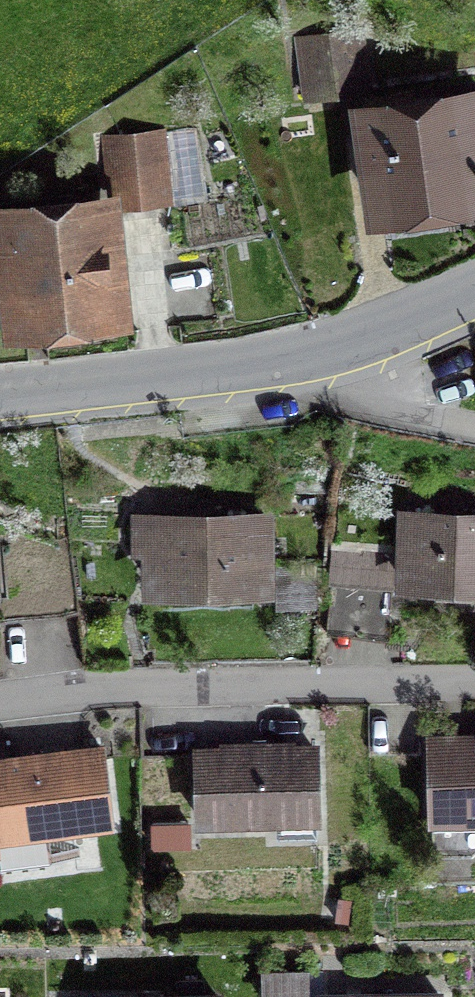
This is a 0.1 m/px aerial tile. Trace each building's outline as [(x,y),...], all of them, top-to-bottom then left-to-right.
[(360,30),(299,38),(307,98),(368,90),(360,30)] [(367,115),(380,210),(474,197),(474,100),(367,115)] [(168,199),(162,133),(107,138),(112,193),(130,203),(168,199)] [(101,206),(11,215),(22,325),(112,316),(101,206)] [(165,520),(137,521),(138,548),(151,548),(152,587),(264,585),(263,520),(210,520),(210,512),(199,511),(188,510),(175,511),(165,513),(165,520)] [(407,516),(404,582),(474,584),(474,519),(407,516)] [(79,609),(73,539),(0,545),(0,616),(79,609)] [(396,554),(335,549),(329,611),(391,616),(396,554)] [(314,566),(282,566),(281,607),(314,607),(314,566)] [(430,740),(431,819),(474,818),(474,739),(430,740)] [(228,752),(197,753),(199,818),(317,816),(315,751),(286,751),(286,745),(228,746),(228,752)] [(110,822),(101,748),(0,761),(0,836),(110,822)] [(266,973),(266,996),(323,996),(322,972),(266,973)]
